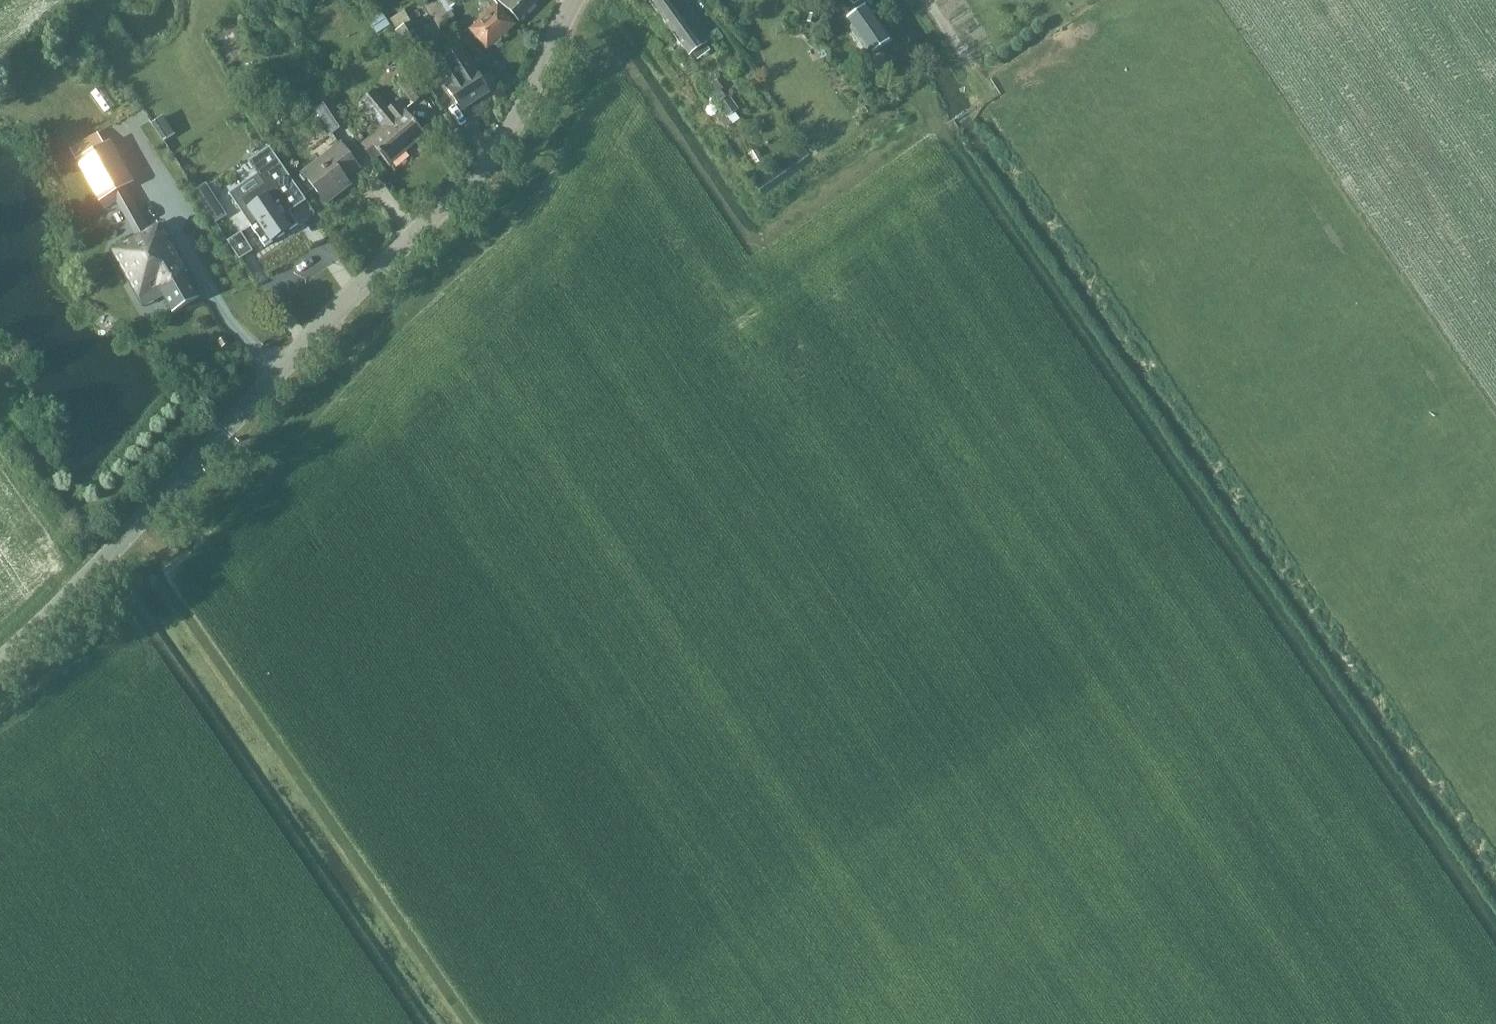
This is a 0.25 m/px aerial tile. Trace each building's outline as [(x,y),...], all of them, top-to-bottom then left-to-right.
[(462,1),(461,0),(444,0),(450,9),(462,1)] [(518,17),(534,0),(500,0),(518,17)] [(709,40),(680,0),(647,0),(687,55),(709,40)] [(487,48),(513,24),(497,6),(471,31),(487,48)] [(888,39),(868,9),(866,7),(843,22),(865,55),(888,39)] [(390,26),(382,13),(367,23),(375,35),(390,26)] [(433,53),(412,21),(394,32),(414,65),(433,53)] [(475,69),(473,70),(459,47),(432,65),(460,110),(489,92),(475,69)] [(414,104),(426,95),(409,74),(397,84),(414,104)] [(397,101),(389,107),(375,90),(362,100),(384,128),(371,138),(360,147),(372,162),(383,154),(389,161),(423,134),(405,111),(397,101)] [(738,110),(728,96),(716,104),(726,119),(738,110)] [(331,136),(347,125),(331,99),(314,110),(331,136)] [(97,134),(72,149),(69,150),(70,150),(99,202),(127,187),(97,134)] [(345,176),(358,166),(339,142),(302,170),(326,201),(350,183),(345,176)] [(263,185),(240,200),(255,222),(249,226),(264,247),(297,225),(289,213),(305,201),(269,147),(247,162),(263,185)] [(215,179),(203,186),(220,214),(232,207),(215,179)] [(321,241),(331,234),(321,219),(310,226),(321,241)] [(162,297),(171,314),(198,297),(158,225),(109,252),(140,310),(162,297)]
